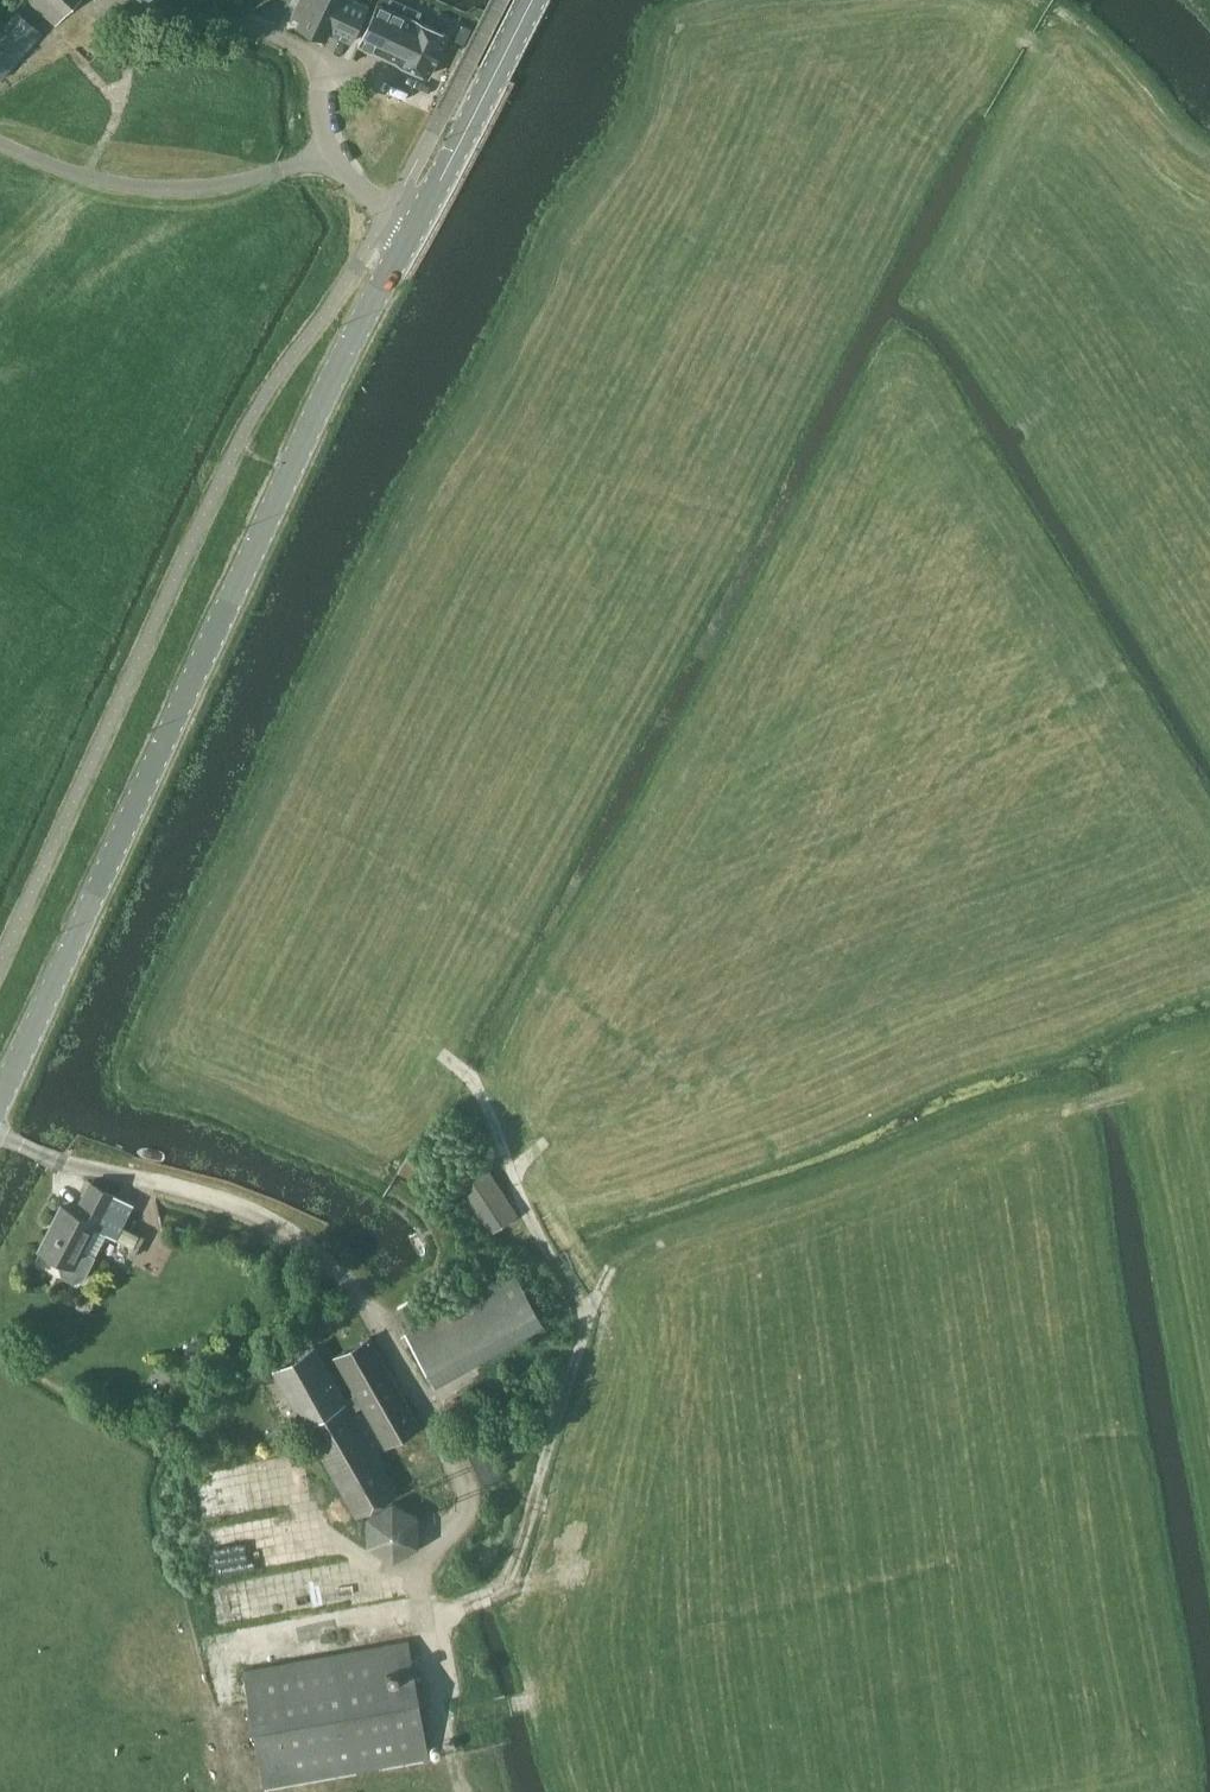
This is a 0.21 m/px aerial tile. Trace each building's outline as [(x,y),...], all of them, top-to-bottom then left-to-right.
[(56,24),(79,0),(31,0),(56,24)] [(292,15),(300,19),(297,24),(325,37),(330,25),(339,29),(337,34),(351,41),(368,5),(357,0),(299,0),(292,15)] [(359,43),(429,75),(448,33),(447,32),(447,33),(417,19),(420,11),(396,0),(391,0),(388,6),(387,6),(377,2),(359,43)] [(41,32),(17,10),(0,29),(0,78),(41,32)] [(408,1156),(398,1172),(412,1180),(422,1164),(408,1156)] [(486,1235),(519,1214),(484,1161),(452,1181),(486,1235)] [(132,1203),(106,1190),(89,1181),(88,1183),(74,1212),(61,1205),(38,1251),(61,1262),(59,1267),(62,1276),(75,1283),(84,1279),(96,1256),(95,1255),(106,1233),(95,1227),(96,1224),(116,1234),(132,1203)] [(435,1386),(544,1323),(514,1270),(405,1333),(435,1386)] [(385,1445),(420,1425),(369,1335),(333,1356),(385,1445)] [(190,1342),(181,1356),(192,1363),(201,1349),(190,1342)] [(356,1514),(397,1490),(314,1345),(272,1368),(356,1514)] [(242,1669),(264,1788),(430,1759),(409,1639),(242,1669)]
